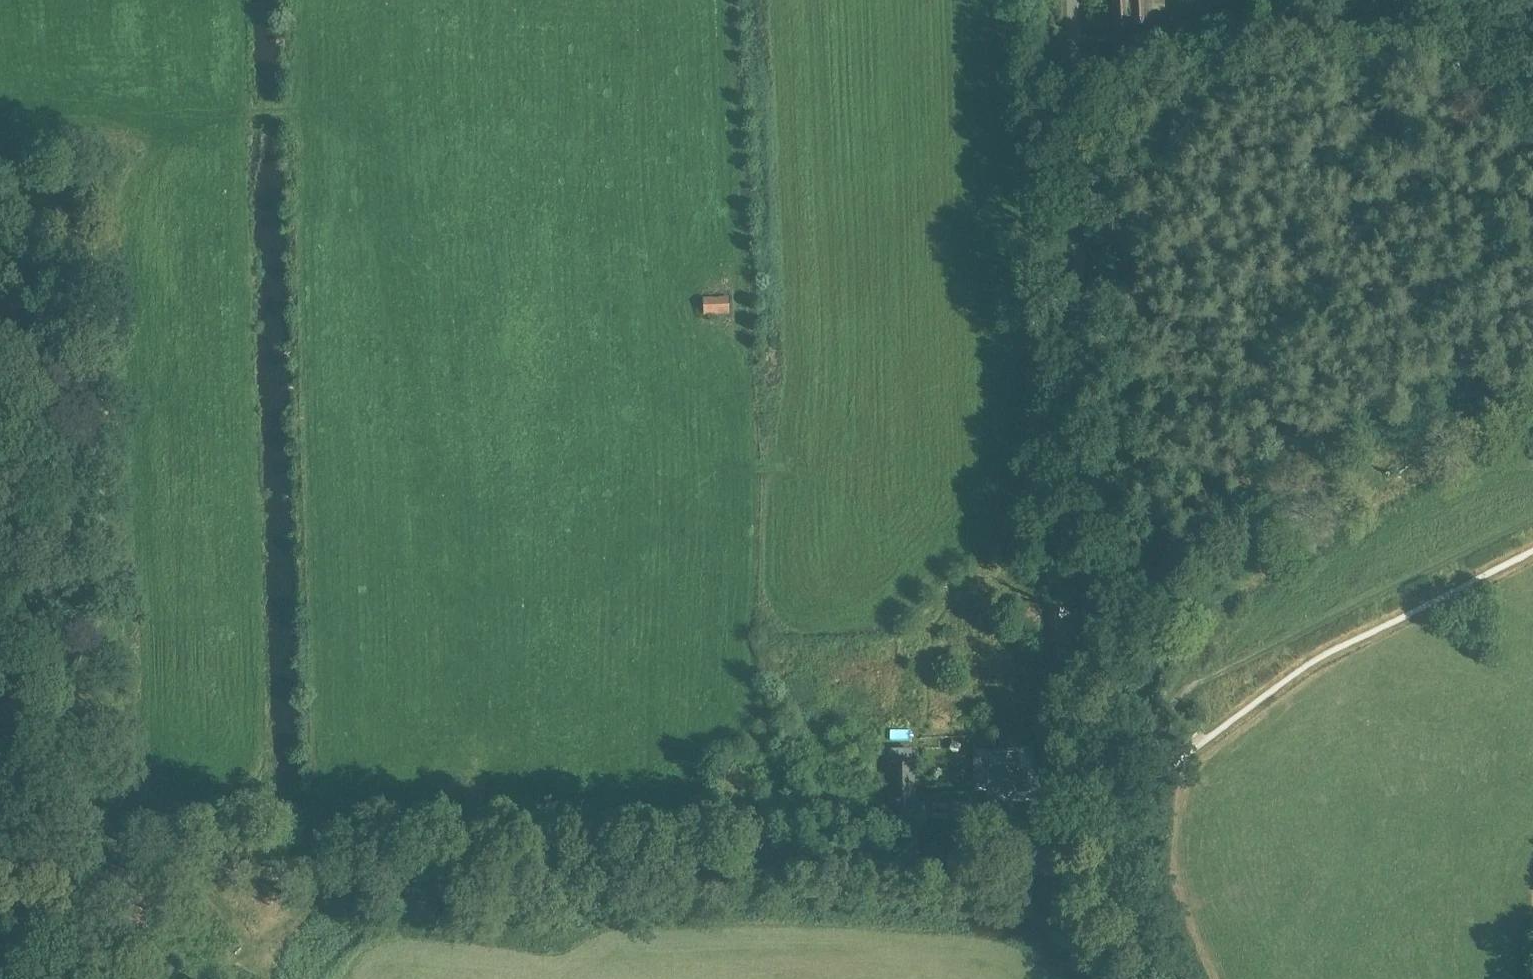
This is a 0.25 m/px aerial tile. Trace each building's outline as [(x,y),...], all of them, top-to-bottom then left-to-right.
[(1116,25),(1157,24),(1157,21),(1153,21),(1153,9),(1163,9),(1163,4),(1167,4),(1166,0),(1115,0),(1116,25)] [(705,313),(732,312),(731,294),(704,296),(705,313)] [(1015,794),(1015,791),(1028,791),(1028,769),(1031,769),(1031,757),(994,758),(994,792),(1007,792),(1007,794),(1015,794)] [(895,819),(916,818),(915,793),(915,764),(894,764),(894,794),(895,819)]
